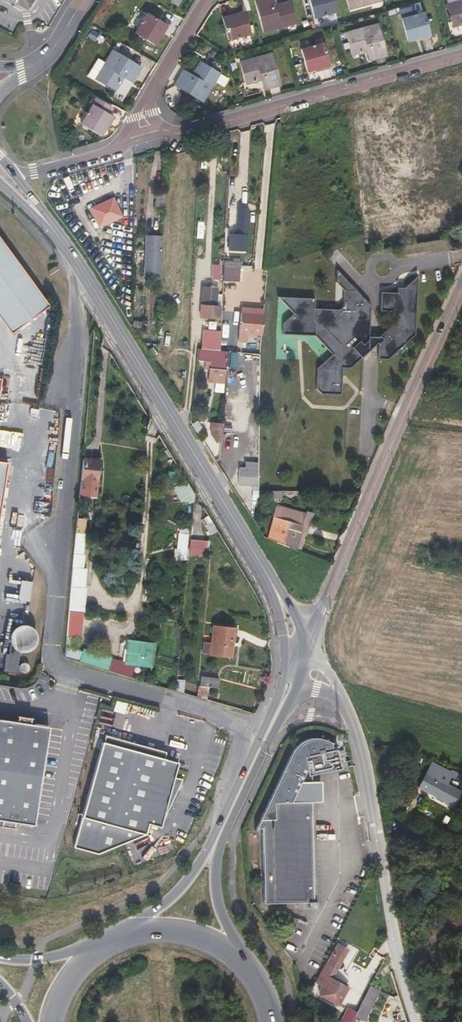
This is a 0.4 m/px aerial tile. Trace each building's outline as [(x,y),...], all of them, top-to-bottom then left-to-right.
[(27,11),(34,0),(8,0),(27,11)] [(274,0),(254,0),(263,33),(296,24),(290,2),(275,6),(274,0)] [(332,0),(309,0),(314,18),(335,12),(332,0)] [(349,10),(382,1),(382,0),(346,0),(349,10)] [(446,5),(453,27),(461,24),(461,1),(446,5)] [(249,35),(243,12),(222,18),(228,40),(249,35)] [(167,26),(146,14),(135,33),(155,45),(167,26)] [(429,36),(423,14),(402,20),(408,42),(429,36)] [(388,57),(378,24),(345,34),(351,56),(367,51),(369,62),(388,57)] [(328,66),(322,43),(301,49),(307,72),(328,66)] [(142,67),(113,50),(95,79),(115,91),(123,78),(133,83),(142,67)] [(281,86),(272,53),(239,63),(245,85),(260,81),(263,91),(281,86)] [(220,73),(200,61),(191,75),(182,69),(173,85),(202,103),(220,73)] [(96,97),(91,105),(80,124),(101,136),(112,117),(106,114),(111,106),(96,97)] [(123,214),(115,196),(92,207),(101,225),(123,214)] [(238,208),(237,230),(236,233),(229,233),(228,250),(247,251),(249,208),(238,208)] [(163,235),(146,235),(145,277),(153,277),(153,282),(161,282),(163,235)] [(11,334),(48,306),(0,240),(0,318),(11,334)] [(223,275),(240,276),(241,260),(224,260),(223,275)] [(336,282),(340,287),(353,287),(337,270),(336,282)] [(398,319),(380,336),(383,339),(379,343),(379,344),(378,359),(388,359),(415,334),(418,276),(405,288),(397,288),(397,293),(381,292),(381,311),(391,311),(398,319)] [(219,287),(203,286),(202,317),(218,318),(219,287)] [(315,298),(278,297),(293,314),(283,323),(283,334),(315,335),(333,354),(318,368),(317,388),(322,394),(342,395),(343,368),(351,368),(362,357),(354,348),(360,341),(364,345),(369,340),(369,336),(371,307),(361,296),(357,296),(357,291),(344,291),(343,306),(339,309),(315,308),(315,298)] [(250,342),(250,334),(264,335),(265,315),(243,314),(242,342),(250,342)] [(212,349),(216,349),(217,334),(201,333),(200,348),(212,349)] [(374,337),(369,336),(369,340),(364,345),(360,341),(354,348),(362,357),(374,347),(377,343),(379,344),(379,343),(383,339),(380,336),(379,337),(374,337)] [(199,348),(198,359),(205,360),(205,369),(210,369),(209,382),(226,384),(229,352),(212,350),(212,349),(200,348),(199,348)] [(228,392),(226,420),(240,421),(242,392),(228,392)] [(210,440),(220,442),(224,424),(214,421),(210,440)] [(185,431),(181,434),(187,444),(191,441),(185,431)] [(210,434),(211,432),(199,431),(198,444),(203,450),(209,451),(210,434)] [(100,460),(81,458),(78,492),(78,494),(96,496),(100,460)] [(246,461),(246,466),(239,466),(239,484),(258,485),(259,461),(246,461)] [(177,501),(193,501),(193,485),(178,485),(177,501)] [(298,549),(298,547),(303,532),(300,531),(302,523),(300,522),(303,512),(283,506),(280,517),(274,515),(268,537),(298,549)] [(215,536),(207,521),(202,523),(205,529),(203,531),(208,540),(215,536)] [(176,559),(187,560),(189,527),(178,527),(176,559)] [(75,533),(72,569),(83,570),(84,559),(82,557),(84,534),(75,533)] [(190,540),(189,555),(205,556),(206,541),(190,540)] [(33,583),(22,581),(19,600),(30,601),(33,583)] [(9,655),(7,655),(5,666),(4,673),(17,675),(17,674),(20,674),(22,673),(24,674),(27,674),(29,672),(30,670),(29,667),(28,665),(25,664),(23,664),(20,667),(18,667),(20,653),(24,653),(30,652),(34,648),(36,643),(37,637),(34,632),(30,628),(26,626),(25,626),(19,627),(14,629),(11,634),(9,640),(11,645),(9,655)] [(231,657),(232,646),(230,646),(232,628),(213,626),(211,643),(203,642),(202,654),(231,657)] [(144,642),(128,641),(125,664),(141,666),(144,642)] [(65,648),(64,659),(78,662),(82,663),(82,653),(65,648)] [(173,679),(155,674),(153,682),(171,686),(173,679)] [(200,686),(198,686),(197,694),(207,696),(208,687),(217,688),(218,679),(201,677),(200,686)] [(48,727),(30,724),(30,721),(17,719),(17,722),(0,720),(0,820),(1,820),(0,826),(14,829),(15,822),(34,825),(48,727)] [(105,737),(104,743),(165,759),(167,753),(105,737)] [(312,843),(311,802),(311,800),(316,800),(316,783),(311,783),(311,781),(310,775),(310,770),(335,764),(332,750),(330,743),(324,740),(318,738),(307,740),(298,744),(294,749),(292,753),(256,828),(262,828),(264,903),(308,902),(308,896),(307,843),(312,843)] [(104,743),(102,743),(75,849),(98,855),(145,837),(148,826),(160,829),(162,824),(174,777),(178,763),(165,759),(104,743)] [(461,781),(461,774),(434,763),(426,760),(414,785),(422,788),(424,784),(433,789),(431,793),(447,801),(446,803),(454,807),(461,792),(461,791),(449,784),(452,777),(461,781)] [(182,779),(174,777),(162,824),(182,779)] [(424,784),(422,788),(431,793),(433,789),(424,784)] [(316,875),(314,802),(311,802),(312,843),(307,843),(308,896),(308,902),(316,901),(316,875)] [(347,949),(334,942),(324,962),(326,964),(316,982),(322,986),(318,994),(338,1005),(348,987),(331,978),(347,949)] [(346,970),(358,949),(352,946),(340,967),(346,970)] [(356,1012),(354,1016),(363,1021),(379,990),(370,985),(356,1012)] [(354,1016),(356,1012),(347,1008),(340,1021),(351,1021),(354,1016)]
